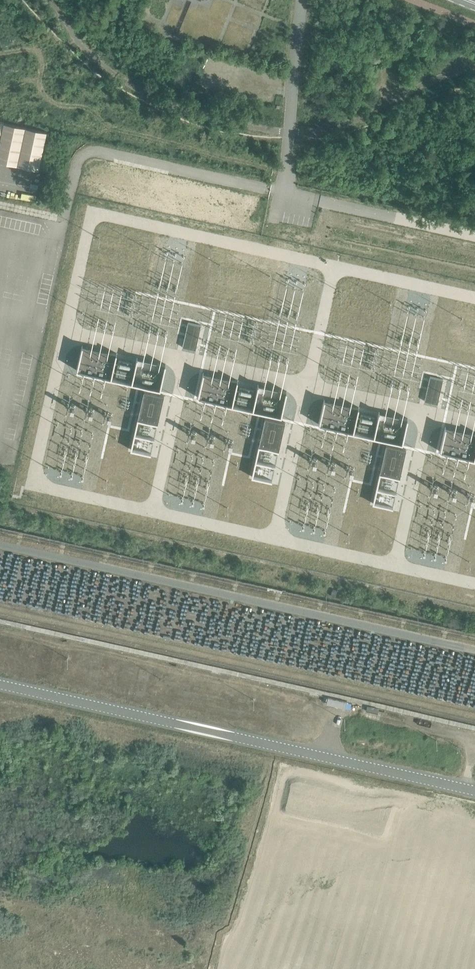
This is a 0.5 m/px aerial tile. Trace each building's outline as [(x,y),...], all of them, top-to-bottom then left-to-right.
[(274,104),(276,96),(264,93),(262,101),(274,104)] [(46,131),(0,121),(0,160),(38,169),(46,131)] [(317,235),(316,240),(332,244),(333,239),(317,235)] [(368,252),(379,247),(377,242),(366,247),(368,252)] [(188,322),(186,330),(199,333),(201,325),(188,322)] [(16,327),(13,347),(40,350),(42,330),(16,327)] [(184,338),(197,341),(199,333),(186,330),(184,338)] [(184,338),(182,347),(195,350),(195,349),(197,341),(184,338)] [(81,345),(76,370),(111,378),(116,353),(81,345)] [(36,356),(24,427),(38,429),(49,358),(36,356)] [(202,372),(197,397),(232,405),(237,380),(202,372)] [(430,376),(428,384),(441,387),(443,379),(430,376)] [(428,384),(426,392),(439,395),(441,387),(428,384)] [(144,390),(137,419),(157,423),(164,395),(144,390)] [(426,392),(424,401),(425,401),(437,404),(439,395),(426,392)] [(324,399),(318,424),(353,432),(358,407),(324,399)] [(265,417),(258,446),(278,450),(285,422),(265,417)] [(439,451),(474,459),(474,453),(474,433),(445,426),(439,451)] [(15,431),(13,442),(27,445),(30,434),(15,431)] [(386,444),(379,473),(399,477),(406,449),(386,444)]
